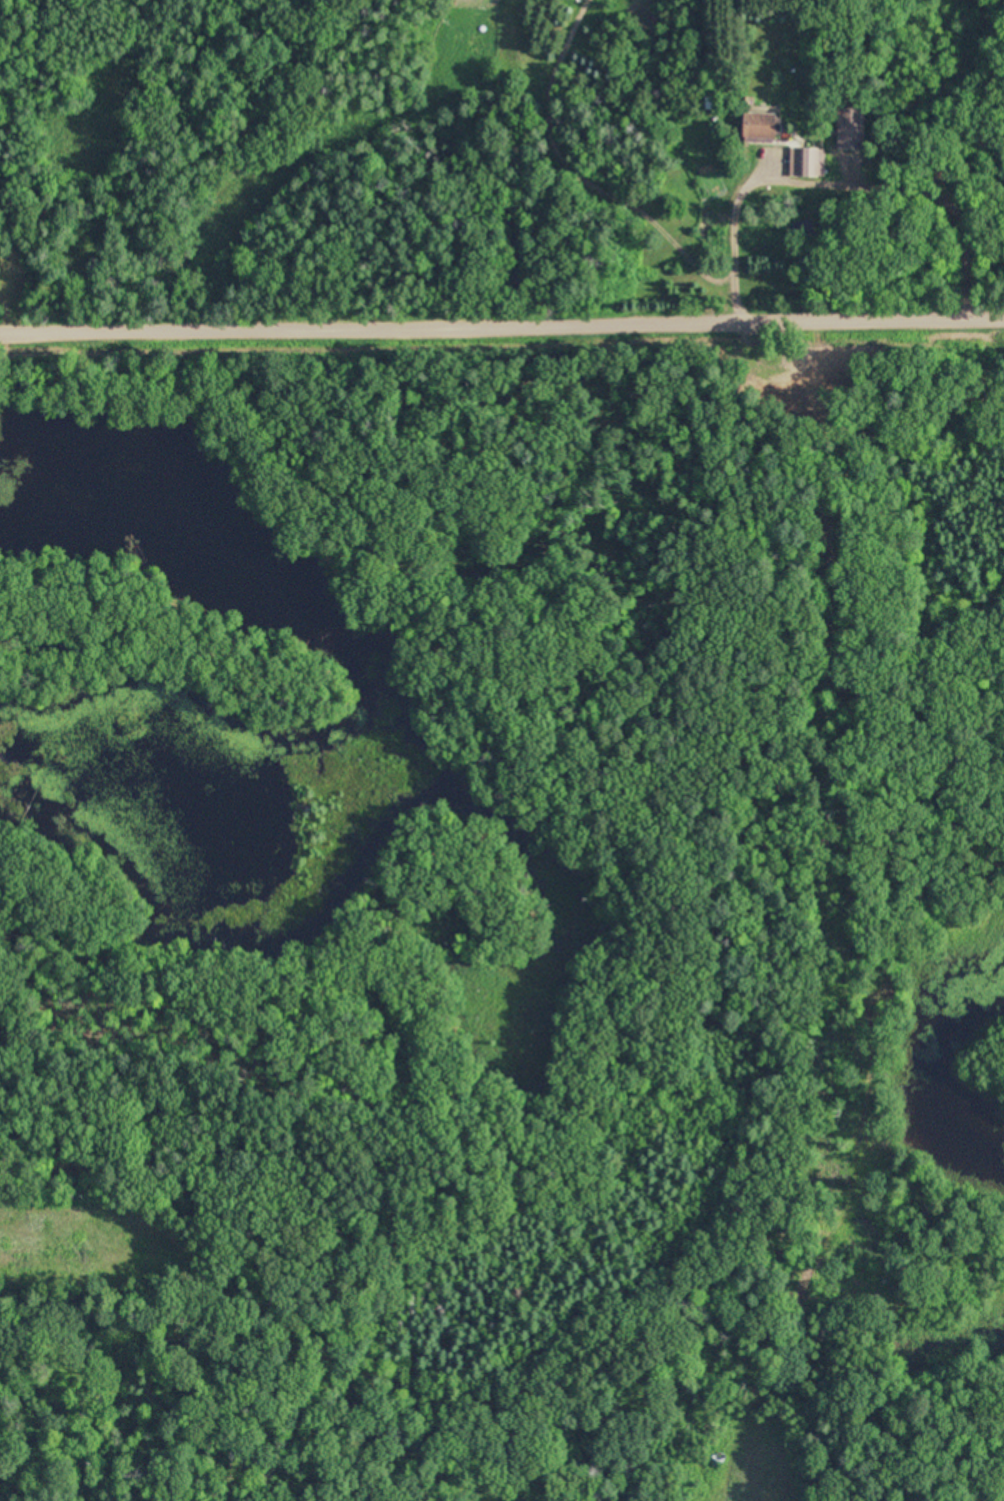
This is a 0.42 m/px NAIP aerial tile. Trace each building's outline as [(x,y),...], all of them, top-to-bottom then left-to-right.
[(646,18),(655,25),(662,17),(654,9),(646,18)] [(863,108),(837,108),(837,148),(863,148),(863,108)] [(742,138),(778,139),(778,113),(742,112),(742,138)] [(793,175),(817,175),(817,150),(800,150),(800,161),(793,161),(793,175)]
